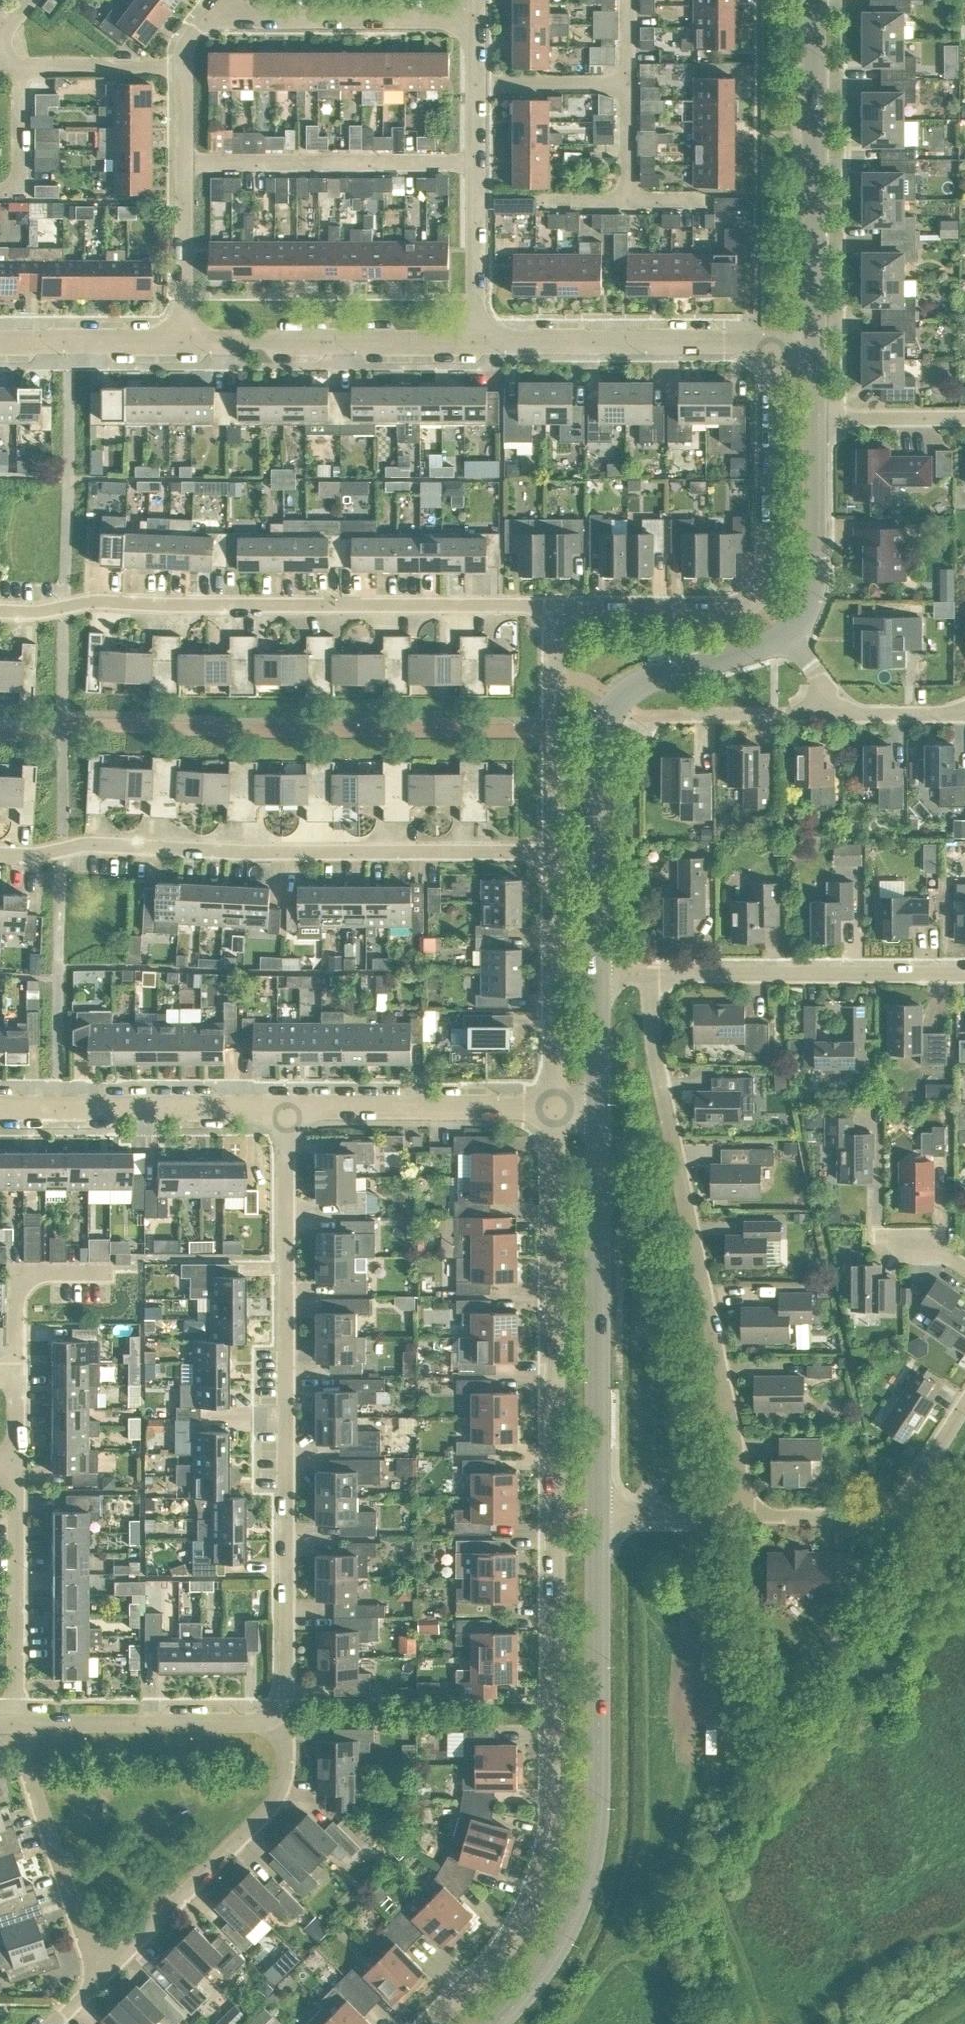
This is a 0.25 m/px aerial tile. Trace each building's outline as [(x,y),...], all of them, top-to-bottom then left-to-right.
[(48,13),(56,2),(53,0),(46,0),(40,7),(48,13)] [(89,2),(98,15),(112,6),(109,0),(91,0),(89,2)] [(128,6),(156,28),(169,11),(155,0),(133,0),(128,6)] [(169,11),(177,0),(155,0),(169,11)] [(864,40),(903,40),(903,13),(910,13),(910,0),(885,0),(885,13),(864,13),(864,40)] [(514,3),(514,25),(570,25),(570,13),(549,13),(549,3),(514,3)] [(655,5),(641,5),(641,15),(655,14),(655,5)] [(694,5),(694,27),(734,27),(734,19),(737,18),(737,9),(734,9),(735,5),(694,5)] [(156,28),(128,6),(120,16),(111,9),(97,27),(120,44),(128,34),(142,46),(156,28)] [(514,25),(514,46),(549,46),(549,36),(570,36),(570,25),(514,25)] [(734,27),(694,27),(694,39),(682,39),(682,49),(734,49),(734,27)] [(641,40),(641,49),(655,49),(655,40),(641,40)] [(886,66),(886,80),(915,80),(915,57),(903,57),(903,40),(864,40),(864,66),(886,66)] [(549,46),(514,46),(514,68),(549,68),(549,46)] [(602,46),(602,47),(590,47),(590,72),(602,73),(602,65),(616,65),(616,47),(614,47),(614,46),(602,46)] [(219,90),(232,89),(232,53),(210,53),(210,105),(219,105),(219,90)] [(241,90),(254,89),(254,53),(232,53),(232,89),(232,98),(241,98),(241,90)] [(254,89),(275,89),(276,53),(254,53),(254,89)] [(275,89),(297,89),(297,53),(276,53),(275,89)] [(297,53),(297,89),(297,104),(305,104),(306,89),(319,89),(319,53),(297,53)] [(340,89),(340,53),(319,53),(319,89),(319,99),(340,99),(340,89)] [(362,53),(340,53),(340,89),(362,89),(362,53)] [(383,53),(362,53),(362,89),(384,89),(383,53)] [(405,53),(383,53),(384,89),(405,89),(405,53)] [(427,53),(405,53),(405,89),(417,89),(417,98),(427,98),(427,89),(427,53)] [(449,53),(427,53),(427,89),(439,89),(439,98),(449,98),(449,53)] [(944,67),(945,78),(958,78),(958,67),(944,67)] [(641,78),(641,87),(655,87),(655,78),(641,78)] [(694,78),(694,100),(734,100),(734,78),(694,78)] [(864,93),(864,120),(903,120),(903,103),(915,103),(915,80),(886,80),(886,93),(864,93)] [(113,94),(113,107),(149,107),(149,84),(104,84),(104,94),(113,94)] [(34,94),(33,106),(47,106),(47,107),(58,107),(58,94),(34,94)] [(514,100),(514,122),(549,122),(549,111),(562,111),(562,96),(548,96),(548,100),(514,100)] [(641,100),(641,122),(655,122),(655,113),(665,113),(665,100),(641,100)] [(694,100),(694,122),(734,122),(734,114),(737,113),(737,103),(734,103),(734,100),(694,100)] [(47,106),(33,106),(33,116),(46,116),(47,107),(47,106)] [(97,128),(149,128),(149,107),(113,107),(97,107),(97,115),(113,116),(113,128),(97,128)] [(886,146),(886,160),(915,160),(915,146),(903,146),(903,120),(864,120),(864,146),(886,146)] [(514,144),(549,144),(561,144),(561,134),(549,134),(549,122),(514,122),(514,144)] [(655,122),(641,122),(641,131),(655,131),(655,122)] [(694,122),(694,143),(734,143),(734,135),(737,134),(737,125),(734,125),(734,122),(694,122)] [(319,136),(319,125),(306,125),(307,150),(319,150),(319,136)] [(362,150),(362,128),(362,125),(350,125),(350,149),(362,150)] [(33,128),(33,150),(46,150),(58,150),(58,128),(33,128)] [(97,128),(97,150),(149,150),(149,128),(97,128)] [(328,136),(319,136),(319,150),(328,149),(328,136)] [(383,149),(383,136),(374,136),(374,149),(383,149)] [(392,136),(383,136),(383,149),(392,149),(392,136)] [(417,149),(426,149),(426,136),(417,136),(417,149)] [(426,136),(426,149),(436,149),(436,136),(426,136)] [(223,150),(232,150),(232,137),(223,137),(223,150)] [(232,137),(232,150),(242,150),(242,137),(232,137)] [(275,150),(275,137),(266,137),(266,150),(275,150)] [(284,137),(275,137),(275,150),(284,150),(284,137)] [(694,143),(694,165),(734,165),(734,157),(737,156),(737,147),(734,146),(734,143),(694,143)] [(514,144),(514,165),(549,165),(549,144),(514,144)] [(46,150),(33,150),(33,171),(51,171),(51,159),(46,159),(46,150)] [(113,159),(113,171),(149,172),(149,150),(97,150),(97,159),(113,159)] [(641,156),(641,165),(655,165),(655,156),(641,156)] [(886,173),(864,173),(864,200),(903,200),(915,200),(915,160),(886,160),(886,173)] [(549,165),(514,165),(514,188),(549,188),(549,165)] [(655,165),(641,165),(641,174),(655,174),(655,165)] [(734,165),(694,165),(694,187),(734,187),(734,165)] [(149,172),(113,171),(113,172),(97,172),(97,181),(113,181),(113,194),(149,194),(149,172)] [(223,192),(232,192),(232,178),(223,178),(223,192)] [(232,178),(232,192),(242,192),(242,178),(232,178)] [(266,192),(275,192),(275,178),(266,178),(266,192)] [(276,203),(289,203),(289,178),(276,178),(276,203)] [(310,192),(319,192),(319,178),(310,178),(310,192)] [(319,178),(319,192),(328,192),(328,178),(319,178)] [(340,192),(350,192),(350,178),(341,178),(340,192)] [(384,178),(374,178),(374,192),(370,192),(370,199),(384,199),(384,192),(384,178)] [(384,178),(384,192),(393,192),(393,178),(384,178)] [(427,190),(427,178),(417,178),(417,190),(427,190)] [(427,192),(436,192),(436,178),(427,178),(427,190),(427,192)] [(37,181),(37,193),(61,193),(61,181),(37,181)] [(514,214),(536,214),(536,198),(514,198),(514,214)] [(715,198),(714,211),(740,211),(740,198),(715,198)] [(886,227),(886,240),(910,240),(915,240),(915,217),(903,217),(903,200),(864,200),(864,227),(886,227)] [(40,223),(62,223),(62,203),(40,203),(40,223)] [(74,219),(83,219),(83,206),(74,206),(74,219)] [(83,206),(83,219),(92,219),(92,206),(83,206)] [(116,220),(125,220),(125,206),(116,206),(116,220)] [(125,206),(125,220),(135,220),(135,207),(125,206)] [(558,229),(558,214),(549,214),(549,229),(558,229)] [(567,214),(558,214),(558,229),(567,228),(567,214)] [(593,228),(602,228),(602,214),(593,214),(593,228)] [(672,228),(672,214),(662,214),(663,228),(672,228)] [(681,214),(672,214),(672,228),(681,228),(681,214)] [(705,228),(715,228),(715,214),(705,214),(705,228)] [(958,238),(958,220),(941,220),(941,238),(958,238)] [(27,226),(27,235),(36,235),(36,226),(27,226)] [(329,242),(319,242),(319,277),(333,277),(333,281),(341,281),(341,277),(340,242),(340,226),(329,226),(329,242)] [(351,242),(340,242),(341,277),(355,277),(355,281),(362,281),(362,229),(351,229),(351,242)] [(373,229),(362,229),(362,281),(369,281),(369,277),(383,277),(383,242),(373,242),(373,229)] [(405,242),(405,281),(412,281),(412,277),(427,277),(427,242),(416,242),(416,229),(405,229),(405,242)] [(438,242),(427,242),(427,277),(449,277),(449,229),(438,229),(438,242)] [(247,281),(254,281),(254,242),(254,230),(243,230),(243,242),(232,242),(232,277),(247,277),(247,281)] [(726,254),(715,254),(715,294),(737,294),(737,262),(743,262),(743,230),(726,230),(726,254)] [(628,294),(650,294),(650,254),(628,254),(628,233),(614,233),(614,268),(628,268),(628,294)] [(864,253),(864,280),(903,280),(903,262),(915,262),(915,240),(910,240),(886,240),(886,253),(864,253)] [(210,277),(232,277),(232,242),(210,242),(210,277)] [(254,242),(254,281),(261,281),(261,277),(275,277),(275,242),(254,242)] [(297,242),(275,242),(275,277),(290,277),(290,281),(297,281),(297,242)] [(319,242),(297,242),(297,281),(304,281),(304,277),(319,277),(319,242)] [(405,242),(383,242),(383,277),(398,277),(398,281),(405,281),(405,242)] [(591,254),(579,254),(579,295),(601,294),(601,242),(591,242),(591,254)] [(16,297),(16,289),(27,289),(27,248),(0,248),(0,297),(16,297)] [(62,248),(27,248),(27,289),(39,289),(39,297),(61,297),(61,261),(62,261),(62,248)] [(514,295),(536,295),(536,254),(514,254),(514,295)] [(536,254),(536,295),(544,295),(545,297),(555,297),(555,295),(558,295),(558,254),(536,254)] [(579,254),(558,254),(558,295),(566,295),(567,297),(576,297),(576,295),(579,295),(579,254)] [(650,254),(650,294),(658,294),(659,297),(668,297),(668,294),(672,294),(672,254),(650,254)] [(693,254),(672,254),(672,294),(680,294),(681,297),(690,297),(690,294),(693,294),(693,254)] [(715,254),(693,254),(693,294),(701,294),(702,297),(712,297),(712,294),(715,294),(715,254)] [(83,261),(62,261),(61,261),(61,297),(83,297),(83,261)] [(105,261),(83,261),(83,297),(105,297),(105,261)] [(126,297),(126,261),(105,261),(105,297),(126,297)] [(149,261),(126,261),(126,297),(149,297),(149,261)] [(885,306),(885,320),(915,320),(915,297),(903,297),(903,280),(864,280),(863,306),(885,306)] [(863,333),(863,360),(903,360),(903,342),(915,342),(915,320),(885,320),(885,333),(863,333)] [(903,360),(863,360),(863,386),(885,386),(885,401),(915,401),(915,377),(903,377),(903,360)] [(532,423),(546,423),(546,382),(520,382),(520,414),(508,414),(508,442),(532,442),(532,423)] [(546,382),(546,423),(560,423),(560,442),(584,442),(584,414),(572,414),(572,383),(546,382)] [(626,422),(626,382),(600,383),(600,414),(588,414),(588,442),(612,442),(612,422),(626,422)] [(652,382),(626,382),(626,422),(640,422),(640,442),(664,442),(664,414),(652,414),(652,382)] [(692,422),(706,422),(706,382),(680,382),(680,414),(668,414),(668,442),(692,442),(692,422)] [(706,382),(706,422),(720,422),(720,442),(732,442),(732,450),(745,450),(745,414),(732,414),(732,382),(706,382)] [(0,387),(0,423),(15,423),(15,387),(0,387)] [(39,387),(15,387),(15,423),(29,423),(29,431),(50,431),(50,405),(38,405),(39,387)] [(91,425),(126,425),(125,387),(103,387),(103,397),(91,397),(91,425)] [(126,425),(148,425),(148,387),(125,387),(126,425)] [(148,425),(170,425),(170,387),(148,387),(148,425)] [(170,425),(192,425),(192,387),(170,387),(170,425)] [(192,425),(227,425),(227,397),(215,397),(215,387),(192,387),(192,425)] [(227,425),(262,425),(262,387),(239,387),(239,397),(227,397),(227,425)] [(262,425),(284,424),(284,387),(262,387),(262,425)] [(284,424),(306,424),(306,387),(284,387),(284,424)] [(306,434),(341,434),(341,397),(329,397),(329,387),(306,387),(306,424),(306,434)] [(341,397),(341,434),(375,434),(375,424),(376,387),(353,387),(353,397),(341,397)] [(398,387),(376,387),(375,424),(397,424),(398,424),(398,387)] [(420,387),(398,387),(398,424),(397,424),(397,435),(398,435),(398,442),(420,442),(420,424),(420,387)] [(442,387),(420,387),(420,424),(442,424),(442,387)] [(464,387),(442,387),(442,424),(464,424),(464,387)] [(487,387),(464,387),(464,424),(499,424),(499,396),(487,396),(487,387)] [(956,473),(956,446),(939,446),(939,473),(956,473)] [(855,463),(855,499),(889,499),(889,485),(931,485),(931,457),(889,457),(889,449),(858,449),(858,463),(855,463)] [(747,476),(747,458),(731,458),(731,476),(747,476)] [(16,472),(27,472),(27,460),(16,460),(16,472)] [(476,477),(476,461),(465,461),(465,477),(476,477)] [(103,474),(103,462),(93,462),(93,474),(103,474)] [(519,476),(519,464),(507,464),(507,476),(519,476)] [(180,476),(192,477),(192,466),(180,467),(180,476)] [(386,477),(398,477),(398,466),(386,466),(386,477)] [(398,466),(398,477),(410,477),(410,466),(398,466)] [(430,477),(442,477),(442,466),(430,466),(430,477)] [(442,466),(442,477),(454,477),(454,466),(442,466)] [(148,477),(148,467),(136,467),(136,477),(148,477)] [(160,467),(148,467),(148,477),(160,476),(160,467)] [(271,469),(271,479),(284,479),(284,469),(271,469)] [(296,469),(284,469),(284,479),(296,479),(296,469)] [(284,479),(271,479),(272,489),(284,489),(284,479)] [(296,479),(284,479),(284,489),(296,489),(296,479)] [(138,491),(150,492),(150,481),(138,481),(138,491)] [(150,481),(150,492),(162,492),(162,481),(150,481)] [(182,492),(194,492),(194,481),(182,481),(182,492)] [(386,492),(398,492),(398,481),(386,481),(386,492)] [(398,481),(398,492),(410,492),(410,481),(398,481)] [(430,481),(421,481),(421,492),(442,492),(442,481),(430,481)] [(463,495),(463,481),(458,481),(443,481),(443,495),(463,495)] [(125,494),(126,482),(114,482),(114,494),(125,494)] [(242,495),(243,482),(230,482),(230,495),(242,495)] [(101,565),(124,566),(125,528),(126,528),(126,516),(103,515),(103,527),(91,527),(89,555),(101,555),(101,565)] [(627,574),(627,534),(612,534),(612,519),(603,519),(603,515),(590,515),(590,547),(602,547),(602,574),(627,574)] [(709,534),(709,574),(734,574),(734,547),(745,547),(745,517),(733,517),(733,534),(709,534)] [(168,568),(190,569),(192,531),(193,520),(170,518),(169,530),(170,530),(168,568)] [(546,574),(546,519),(505,520),(505,547),(521,547),(521,574),(546,574)] [(583,519),(546,519),(546,574),(571,574),(571,547),(583,547),(583,519)] [(643,534),(627,534),(627,574),(652,574),(652,546),(664,546),(663,519),(643,519),(643,534)] [(684,574),(709,574),(709,534),(693,533),(693,519),(671,519),(671,547),(684,547),(684,574)] [(124,566),(146,567),(148,520),(140,520),(140,529),(126,528),(125,528),(124,566)] [(146,567),(168,568),(170,530),(169,530),(154,530),(154,526),(156,526),(156,521),(148,520),(146,567)] [(284,570),(306,570),(306,521),(283,521),(283,523),(284,523),(284,570)] [(306,521),(306,570),(329,570),(329,561),(341,561),(341,533),(341,521),(306,521)] [(262,570),(284,570),(284,523),(283,523),(271,523),(271,533),(262,533),(262,570)] [(855,529),(855,560),(865,560),(865,580),(906,580),(905,529),(855,529)] [(214,560),(226,561),(227,533),(192,531),(190,569),(213,570),(214,560)] [(239,570),(262,570),(262,533),(227,533),(226,561),(239,561),(239,570)] [(376,533),(341,533),(341,561),(353,561),(353,570),(376,570),(376,533)] [(398,533),(376,533),(376,570),(398,570),(398,533)] [(420,533),(398,533),(398,570),(420,570),(420,533)] [(442,533),(420,533),(420,570),(442,570),(442,533)] [(464,533),(442,533),(442,570),(464,570),(464,533)] [(499,533),(464,533),(464,570),(487,570),(487,561),(499,561),(499,533)] [(955,581),(955,569),(941,569),(941,581),(955,581)] [(880,596),(880,591),(877,586),(869,586),(869,596),(880,596)] [(904,646),(921,645),(921,618),(855,618),(855,646),(864,646),(864,666),(905,666),(904,646)] [(102,680),(126,682),(128,651),(103,650),(104,632),(90,632),(87,692),(101,692),(102,680)] [(150,695),(165,696),(167,636),(153,635),(152,653),(128,651),(126,682),(151,683),(150,695)] [(181,684),(205,684),(205,653),(181,653),(181,636),(167,636),(165,696),(181,696),(181,684)] [(230,696),(244,696),(244,636),(230,636),(230,653),(205,653),(205,684),(230,684),(230,696)] [(258,684),(282,684),(282,653),(258,653),(258,636),(244,636),(244,696),(258,696),(258,684)] [(307,696),(321,696),(321,636),(307,636),(307,653),(282,653),(282,684),(307,684),(307,696)] [(334,684),(359,684),(359,653),(334,653),(334,636),(321,636),(321,696),(334,696),(334,684)] [(383,696),(397,696),(397,636),(384,636),(384,653),(359,653),(359,684),(383,684),(383,696)] [(411,684),(436,684),(436,654),(411,653),(411,636),(397,636),(397,696),(411,696),(411,684)] [(460,696),(474,696),(474,636),(460,636),(460,653),(436,654),(436,684),(460,684),(460,696)] [(474,636),(474,696),(488,696),(488,684),(513,684),(513,653),(488,653),(488,636),(474,636)] [(18,691),(18,703),(32,704),(35,644),(21,643),(20,661),(0,660),(0,690),(18,691)] [(771,753),(758,753),(758,745),(730,745),(730,785),(745,785),(745,806),(771,807),(771,753)] [(796,758),(787,758),(785,761),(785,773),(786,776),(796,776),(796,785),(811,785),(811,804),(835,804),(835,768),(823,768),(823,745),(796,745),(796,758)] [(879,785),(879,809),(903,809),(903,768),(891,768),(891,745),(864,745),(864,785),(879,785)] [(964,806),(964,767),(954,767),(954,745),(926,745),(925,785),(940,785),(940,806),(964,806)] [(102,796),(127,798),(128,767),(104,766),(104,754),(90,753),(87,813),(101,814),(102,796)] [(150,816),(164,817),(167,757),(153,757),(153,769),(128,767),(127,798),(151,799),(150,816)] [(179,800),(203,802),(205,771),(180,770),(181,758),(167,757),(164,817),(178,818),(179,800)] [(710,786),(694,786),(694,757),(663,757),(663,800),(682,800),(682,818),(710,818),(710,786)] [(227,820),(242,821),(244,761),(230,761),(229,773),(205,771),(203,802),(228,803),(227,820)] [(258,804),(282,804),(282,773),(258,773),(258,761),(244,761),(242,821),(258,821),(258,804)] [(307,821),(321,821),(321,761),(307,761),(307,773),(282,773),(282,804),(307,804),(307,821)] [(334,804),(359,804),(359,773),(334,773),(334,761),(321,761),(321,821),(334,821),(334,804)] [(384,821),(397,821),(397,761),(384,761),(384,773),(359,773),(359,804),(384,804),(384,821)] [(411,804),(436,804),(436,773),(411,773),(411,761),(397,761),(397,821),(411,821),(411,804)] [(460,821),(474,821),(474,761),(460,761),(460,773),(436,773),(436,804),(460,804),(460,821)] [(474,761),(474,821),(488,821),(488,804),(513,804),(513,773),(488,773),(488,761),(474,761)] [(19,807),(18,824),(32,825),(35,765),(21,765),(20,777),(0,776),(0,806),(19,807)] [(712,840),(713,829),(702,829),(702,840),(712,840)] [(804,854),(804,842),(790,842),(790,853),(804,854)] [(943,865),(954,865),(954,856),(954,843),(943,843),(943,865)] [(861,844),(847,844),(847,864),(861,864),(861,844)] [(937,872),(937,844),(924,844),(924,872),(937,872)] [(703,884),(705,884),(705,858),(681,858),(681,897),(667,897),(667,916),(663,916),(662,937),(679,937),(679,933),(691,933),(691,916),(703,916),(703,884)] [(482,879),(482,902),(521,902),(521,879),(500,879),(500,873),(484,873),(484,879),(482,879)] [(840,919),(853,919),(853,910),(853,881),(827,881),(827,901),(812,901),(812,941),(840,941),(840,919)] [(178,922),(181,883),(158,882),(157,888),(145,887),(143,931),(178,933),(178,922)] [(178,922),(201,924),(203,884),(181,883),(178,922)] [(732,941),(764,941),(764,925),(778,925),(778,883),(750,883),(750,901),(732,901),(732,941)] [(201,924),(223,925),(225,886),(203,884),(201,924)] [(223,925),(245,926),(247,887),(225,886),(223,925)] [(247,887),(245,926),(268,927),(267,933),(280,934),(281,908),(269,908),(270,888),(247,887)] [(323,926),(322,926),(322,887),(299,887),(299,906),(287,906),(287,932),(298,932),(298,938),(323,938),(323,926)] [(344,887),(322,887),(322,926),(344,926),(344,887)] [(366,887),(344,887),(344,926),(366,926),(366,887)] [(389,887),(366,887),(366,926),(388,926),(389,887)] [(423,932),(423,892),(411,892),(411,887),(389,887),(388,926),(411,926),(411,932),(423,932)] [(428,912),(441,912),(441,887),(428,887),(428,912)] [(0,919),(0,932),(22,934),(21,939),(34,940),(35,915),(23,914),(24,894),(1,893),(0,919)] [(908,899),(908,897),(877,897),(877,937),(884,937),(887,941),(898,941),(901,937),(908,937),(908,924),(928,924),(928,899),(908,899)] [(961,938),(964,941),(964,901),(957,901),(957,937),(961,938)] [(476,925),(476,937),(503,937),(503,925),(521,925),(521,902),(482,902),(482,925),(476,925)] [(482,949),(482,972),(521,972),(521,949),(503,949),(503,937),(476,937),(476,949),(482,949)] [(141,964),(141,952),(129,951),(128,963),(141,964)] [(176,966),(188,967),(188,955),(177,955),(176,966)] [(221,969),(237,969),(238,957),(221,956),(221,969)] [(283,957),(283,970),(301,970),(301,957),(283,957)] [(210,967),(210,959),(199,958),(199,966),(210,967)] [(344,961),(344,969),(356,969),(356,958),(344,958),(344,961)] [(377,969),(388,969),(388,958),(377,958),(377,969)] [(259,959),(260,970),(276,970),(276,959),(259,959)] [(330,969),(344,969),(344,961),(330,961),(330,969)] [(123,970),(123,980),(133,980),(133,970),(123,970)] [(141,986),(154,987),(154,970),(141,970),(141,986)] [(167,983),(179,984),(179,972),(168,972),(167,983)] [(187,983),(199,984),(199,973),(187,972),(187,983)] [(521,972),(482,972),(482,994),(476,994),(476,1007),(503,1007),(503,995),(521,995),(521,972)] [(288,987),(300,987),(300,976),(288,976),(288,987)] [(300,976),(300,987),(312,987),(312,976),(300,976)] [(332,976),(332,987),(344,987),(344,976),(332,976)] [(388,993),(388,976),(377,976),(377,993),(388,993)] [(26,990),(38,990),(38,981),(26,981),(26,990)] [(224,1023),(202,1023),(202,1062),(224,1062),(224,1043),(236,1043),(236,1001),(224,1001),(224,1023)] [(691,1019),(691,1023),(693,1023),(693,1041),(744,1041),(744,1051),(769,1051),(769,1023),(745,1023),(745,1003),(693,1003),(693,1018),(691,1019)] [(824,1067),(824,1072),(845,1072),(845,1067),(865,1067),(865,1005),(853,1005),(853,1041),(816,1041),(816,1005),(805,1005),(805,1067),(824,1067)] [(888,1005),(888,1053),(921,1053),(921,1064),(946,1064),(946,1032),(921,1032),(921,1005),(888,1005)] [(442,1008),(427,1008),(427,1038),(442,1039),(442,1008)] [(366,1063),(388,1063),(388,1023),(375,1023),(375,1010),(366,1010),(366,1023),(366,1063)] [(2,1027),(2,1063),(26,1063),(26,1045),(38,1045),(38,1011),(25,1011),(25,1027),(2,1027)] [(113,1062),(113,1023),(113,1011),(77,1011),(77,1022),(74,1025),(74,1043),(77,1046),(77,1052),(90,1052),(90,1062),(113,1062)] [(344,1063),(344,1023),(344,1011),(322,1011),(322,1023),(322,1063),(344,1063)] [(157,1013),(157,1023),(157,1062),(179,1062),(179,1023),(167,1023),(167,1013),(157,1013)] [(491,1027),(491,1015),(464,1015),(464,1027),(463,1027),(457,1031),(453,1037),(453,1044),(451,1044),(451,1063),(487,1063),(487,1050),(509,1050),(509,1027),(491,1027)] [(254,1062),(277,1063),(277,1023),(255,1023),(255,1017),(242,1017),(242,1043),(254,1043),(254,1062)] [(388,1023),(388,1063),(411,1063),(411,1043),(423,1043),(423,1031),(423,1017),(411,1017),(411,1023),(388,1023)] [(135,1023),(113,1023),(113,1062),(135,1062),(135,1023)] [(157,1023),(135,1023),(135,1062),(157,1062),(157,1023)] [(202,1023),(179,1023),(179,1062),(202,1062),(202,1023)] [(277,1063),(299,1063),(300,1023),(277,1023),(277,1063)] [(299,1063),(322,1063),(322,1023),(300,1023),(299,1063)] [(344,1063),(366,1063),(366,1023),(344,1023),(344,1063)] [(798,1049),(798,1035),(789,1035),(790,1049),(798,1049)] [(786,1079),(786,1068),(775,1069),(775,1079),(786,1079)] [(721,1122),(740,1122),(740,1112),(754,1112),(754,1077),(736,1077),(736,1091),(696,1091),(696,1119),(721,1119),(721,1122)] [(937,1084),(938,1100),(954,1100),(954,1084),(937,1084)] [(822,1126),(822,1110),(806,1110),(806,1126),(822,1126)] [(903,1120),(904,1115),(900,1110),(895,1110),(891,1112),(889,1117),(893,1122),(898,1123),(903,1120)] [(873,1151),(873,1134),(852,1134),(852,1117),(827,1117),(827,1145),(839,1145),(839,1180),(871,1180),(871,1151),(873,1151)] [(933,1156),(945,1156),(945,1126),(933,1126),(933,1156)] [(472,1153),(472,1177),(517,1177),(517,1152),(498,1152),(499,1136),(454,1136),(455,1153),(472,1153)] [(317,1153),(317,1177),(356,1177),(356,1163),(375,1163),(374,1141),(342,1141),(342,1153),(317,1153)] [(798,1153),(798,1142),(785,1142),(785,1153),(798,1153)] [(749,1148),(749,1164),(712,1164),(712,1197),(759,1197),(759,1165),(774,1165),(774,1148),(749,1148)] [(0,1189),(22,1189),(22,1153),(0,1153),(0,1189)] [(22,1189),(44,1189),(44,1153),(22,1153),(22,1189)] [(44,1189),(65,1189),(65,1153),(44,1153),(44,1189)] [(65,1189),(87,1189),(87,1153),(65,1153),(65,1189)] [(87,1189),(108,1189),(108,1153),(87,1153),(87,1189)] [(130,1210),(143,1210),(143,1189),(143,1173),(131,1173),(131,1153),(108,1153),(108,1189),(130,1190),(130,1210)] [(192,1161),(178,1161),(178,1197),(199,1197),(200,1197),(200,1158),(192,1161)] [(208,1161),(200,1158),(200,1197),(199,1197),(199,1209),(209,1209),(209,1197),(221,1197),(221,1161),(208,1161)] [(143,1189),(143,1210),(143,1218),(166,1218),(166,1197),(178,1197),(178,1161),(156,1161),(156,1189),(143,1189)] [(244,1161),(221,1161),(221,1197),(243,1196),(243,1214),(256,1214),(256,1189),(244,1189),(244,1161)] [(900,1162),(900,1209),(933,1209),(933,1162),(900,1162)] [(356,1177),(317,1177),(317,1201),(342,1201),(342,1213),(367,1213),(378,1211),(377,1196),(374,1193),(366,1190),(356,1190),(356,1177)] [(455,1201),(455,1217),(491,1217),(491,1201),(517,1201),(517,1177),(472,1177),(472,1191),(458,1191),(458,1201),(455,1201)] [(805,1223),(805,1213),(794,1213),(794,1223),(805,1223)] [(455,1217),(455,1257),(517,1257),(517,1232),(509,1232),(509,1217),(491,1217),(455,1217)] [(317,1232),(317,1257),(355,1257),(355,1243),(367,1243),(367,1233),(375,1233),(375,1220),(341,1220),(341,1232),(317,1232)] [(744,1235),(726,1235),(726,1266),(766,1266),(766,1239),(780,1239),(780,1221),(744,1221),(744,1235)] [(39,1261),(39,1225),(22,1225),(22,1261),(39,1261)] [(11,1228),(1,1228),(1,1240),(11,1240),(11,1228)] [(48,1237),(48,1261),(65,1261),(65,1237),(48,1237)] [(178,1240),(167,1240),(167,1253),(178,1252),(178,1240)] [(200,1252),(200,1241),(188,1242),(188,1252),(200,1252)] [(212,1241),(200,1241),(200,1252),(212,1252),(212,1241)] [(240,1253),(240,1244),(221,1244),(221,1253),(240,1253)] [(87,1261),(87,1247),(78,1247),(78,1261),(87,1261)] [(95,1247),(87,1247),(87,1261),(95,1261),(95,1247)] [(114,1253),(114,1264),(128,1264),(129,1253),(114,1253)] [(355,1257),(317,1257),(317,1281),(341,1281),(341,1293),(367,1293),(367,1257),(355,1257)] [(517,1257),(455,1257),(457,1257),(457,1294),(491,1294),(491,1281),(517,1281),(517,1257)] [(179,1263),(179,1277),(188,1277),(188,1286),(209,1286),(209,1298),(244,1298),(244,1276),(237,1276),(215,1276),(215,1263),(179,1263)] [(851,1309),(881,1310),(881,1309),(895,1309),(895,1278),(881,1278),(881,1265),(849,1264),(849,1279),(851,1279),(851,1309)] [(953,1306),(960,1295),(936,1279),(919,1306),(936,1317),(928,1330),(941,1338),(942,1336),(964,1352),(964,1314),(953,1306)] [(901,1288),(901,1304),(911,1304),(911,1288),(901,1288)] [(779,1293),(779,1307),(741,1307),(741,1341),(789,1341),(789,1322),(812,1322),(811,1293),(779,1293)] [(398,1297),(399,1309),(418,1309),(417,1297),(398,1297)] [(196,1319),(196,1320),(247,1320),(247,1319),(244,1312),(244,1298),(209,1298),(209,1311),(196,1311),(196,1319)] [(317,1312),(317,1337),(356,1337),(355,1314),(369,1314),(370,1299),(333,1299),(333,1312),(317,1312)] [(472,1325),(472,1337),(517,1337),(517,1312),(491,1312),(491,1300),(457,1300),(457,1313),(463,1313),(463,1325),(472,1325)] [(143,1307),(143,1319),(153,1319),(153,1307),(143,1307)] [(162,1320),(149,1320),(149,1335),(162,1335),(162,1320)] [(196,1320),(209,1320),(209,1341),(227,1341),(227,1342),(244,1342),(244,1328),(247,1321),(247,1320),(196,1320)] [(51,1341),(51,1363),(96,1363),(96,1341),(96,1328),(71,1328),(71,1341),(51,1341)] [(362,1373),(362,1361),(366,1361),(366,1337),(356,1337),(317,1337),(317,1361),(334,1361),(334,1373),(362,1373)] [(517,1337),(472,1337),(472,1361),(459,1361),(459,1374),(491,1374),(491,1361),(517,1361),(517,1337)] [(192,1341),(192,1363),(230,1363),(230,1362),(227,1355),(227,1342),(227,1341),(209,1341),(192,1341)] [(143,1352),(143,1363),(153,1363),(153,1351),(143,1352)] [(127,1363),(139,1363),(139,1353),(128,1353),(122,1353),(122,1363),(127,1363)] [(51,1363),(51,1385),(87,1385),(96,1385),(96,1363),(51,1363)] [(153,1363),(143,1363),(143,1375),(154,1375),(153,1363)] [(192,1363),(192,1385),(227,1385),(227,1371),(230,1364),(230,1363),(192,1363)] [(403,1366),(403,1376),(416,1376),(416,1366),(403,1366)] [(808,1366),(808,1377),(832,1377),(832,1366),(808,1366)] [(925,1395),(932,1384),(911,1370),(903,1382),(910,1386),(902,1398),(900,1397),(881,1426),(904,1441),(913,1426),(917,1429),(934,1402),(925,1395)] [(127,1375),(127,1385),(140,1385),(139,1375),(127,1375)] [(755,1376),(755,1409),(803,1409),(802,1376),(755,1376)] [(317,1391),(317,1417),(357,1417),(357,1403),(377,1403),(377,1391),(385,1391),(385,1379),(349,1379),(349,1391),(317,1391)] [(472,1392),(472,1417),(517,1417),(517,1392),(491,1392),(490,1380),(457,1380),(457,1392),(472,1392)] [(51,1385),(51,1407),(87,1407),(96,1407),(96,1385),(87,1385),(51,1385)] [(140,1385),(127,1385),(127,1395),(140,1395),(140,1385)] [(173,1419),(199,1419),(199,1407),(227,1407),(227,1385),(192,1385),(192,1407),(173,1407),(173,1419)] [(51,1407),(51,1428),(97,1428),(97,1420),(87,1420),(87,1407),(51,1407)] [(357,1417),(317,1417),(317,1443),(349,1443),(349,1455),(381,1455),(381,1431),(357,1431),(357,1417)] [(517,1417),(472,1417),(472,1441),(457,1441),(457,1454),(491,1454),(491,1441),(517,1441),(517,1417)] [(127,1418),(127,1428),(139,1428),(139,1418),(127,1418)] [(146,1419),(146,1431),(152,1431),(155,1431),(155,1419),(146,1419)] [(173,1432),(174,1454),(191,1454),(227,1454),(227,1431),(199,1431),(199,1419),(173,1419),(173,1432)] [(51,1428),(51,1450),(87,1450),(87,1436),(97,1436),(97,1428),(51,1428)] [(139,1428),(127,1428),(127,1438),(139,1438),(139,1428)] [(779,1437),(779,1458),(771,1458),(771,1486),(812,1486),(812,1481),(821,1472),(821,1459),(822,1459),(822,1437),(779,1437)] [(51,1450),(51,1472),(71,1472),(71,1485),(96,1485),(96,1472),(96,1450),(87,1450),(51,1450)] [(173,1464),(173,1476),(234,1475),(234,1474),(231,1467),(227,1467),(227,1454),(191,1454),(191,1464),(173,1464)] [(317,1471),(317,1497),(349,1497),(349,1483),(381,1483),(381,1459),(349,1459),(349,1471),(317,1471)] [(396,1475),(412,1476),(413,1459),(397,1459),(396,1475)] [(472,1472),(472,1497),(517,1497),(517,1472),(491,1472),(491,1460),(463,1460),(463,1473),(472,1472)] [(173,1476),(173,1484),(191,1484),(191,1498),(192,1498),(209,1498),(209,1497),(227,1497),(227,1496),(227,1484),(231,1484),(234,1476),(234,1475),(173,1476)] [(51,1511),(51,1532),(86,1532),(86,1520),(98,1520),(98,1495),(65,1495),(65,1511),(51,1511)] [(209,1498),(191,1498),(196,1510),(196,1519),(247,1519),(247,1518),(244,1510),(244,1496),(227,1496),(227,1497),(209,1497),(209,1498)] [(349,1497),(317,1497),(317,1523),(348,1523),(349,1535),(377,1535),(377,1511),(348,1511),(349,1497)] [(517,1497),(472,1497),(472,1509),(455,1509),(455,1533),(491,1534),(490,1521),(517,1521),(517,1497)] [(143,1531),(154,1531),(154,1519),(143,1519),(143,1531)] [(196,1519),(196,1540),(209,1540),(244,1540),(244,1527),(247,1519),(208,1519),(196,1519)] [(128,1521),(128,1532),(139,1532),(139,1520),(128,1521)] [(51,1532),(51,1553),(86,1553),(86,1532),(51,1532)] [(139,1532),(128,1532),(128,1545),(139,1545),(139,1532)] [(191,1540),(191,1575),(215,1575),(215,1562),(244,1562),(244,1540),(209,1540),(196,1540),(191,1540)] [(456,1564),(456,1577),(472,1577),(517,1577),(517,1552),(491,1552),(491,1540),(456,1540),(456,1564)] [(317,1577),(357,1577),(368,1577),(368,1555),(376,1555),(376,1542),(352,1542),(352,1554),(317,1554),(317,1577)] [(786,1596),(786,1592),(786,1588),(796,1588),(805,1597),(819,1597),(819,1602),(838,1602),(844,1596),(844,1570),(844,1551),(809,1551),(809,1548),(796,1549),(785,1549),(785,1552),(774,1553),(769,1558),(769,1577),(763,1577),(763,1592),(764,1592),(763,1596),(769,1601),(780,1601),(786,1596)] [(51,1553),(51,1574),(86,1574),(86,1553),(51,1553)] [(128,1562),(128,1574),(138,1574),(138,1562),(128,1562)] [(403,1576),(415,1576),(415,1562),(403,1562),(403,1576)] [(188,1575),(184,1564),(174,1567),(176,1575),(188,1575)] [(51,1574),(51,1594),(86,1594),(86,1574),(51,1574)] [(357,1577),(317,1577),(317,1599),(357,1599),(357,1577)] [(517,1577),(472,1577),(472,1588),(457,1588),(457,1614),(491,1614),(491,1601),(517,1601),(517,1577)] [(188,1591),(200,1591),(200,1581),(188,1581),(188,1591)] [(200,1581),(200,1591),(212,1591),(212,1581),(200,1581)] [(143,1594),(143,1582),(131,1582),(128,1585),(128,1594),(143,1594)] [(51,1594),(51,1615),(86,1615),(86,1594),(51,1594)] [(145,1600),(145,1612),(146,1612),(156,1612),(160,1612),(160,1600),(145,1600)] [(128,1603),(128,1615),(139,1615),(138,1603),(128,1603)] [(357,1604),(357,1617),(374,1617),(385,1617),(385,1604),(357,1604)] [(156,1673),(178,1673),(178,1637),(166,1637),(166,1631),(160,1631),(160,1612),(156,1612),(146,1612),(145,1612),(144,1612),(144,1644),(156,1644),(156,1673)] [(51,1615),(51,1636),(100,1636),(100,1628),(86,1628),(86,1615),(51,1615)] [(139,1615),(128,1615),(128,1627),(139,1627),(139,1615)] [(317,1631),(317,1657),(358,1657),(358,1641),(370,1641),(370,1631),(374,1631),(374,1617),(357,1617),(342,1617),(342,1631),(317,1631)] [(418,1633),(439,1633),(440,1618),(418,1618),(418,1633)] [(243,1637),(221,1637),(221,1673),(244,1673),(244,1644),(256,1644),(256,1620),(243,1620),(243,1637)] [(472,1644),(472,1656),(517,1657),(517,1632),(491,1632),(491,1620),(456,1620),(456,1644),(472,1644)] [(200,1623),(178,1623),(178,1637),(178,1673),(192,1673),(199,1676),(200,1676),(200,1637),(200,1623)] [(416,1651),(416,1635),(400,1635),(400,1651),(416,1651)] [(51,1636),(51,1656),(86,1656),(86,1644),(100,1644),(100,1636),(51,1636)] [(200,1637),(200,1676),(201,1676),(208,1673),(221,1673),(221,1637),(200,1637)] [(128,1645),(128,1656),(139,1656),(139,1645),(128,1645)] [(86,1656),(51,1656),(51,1678),(86,1678),(86,1656)] [(139,1656),(128,1656),(128,1669),(139,1669),(139,1656)] [(517,1657),(472,1656),(472,1669),(456,1669),(456,1696),(496,1697),(496,1681),(517,1681),(517,1657)] [(358,1657),(317,1657),(317,1683),(342,1683),(342,1695),(370,1695),(370,1672),(358,1672),(358,1657)] [(317,1740),(317,1766),(358,1766),(358,1751),(370,1751),(370,1741),(374,1741),(374,1728),(342,1728),(342,1740),(317,1740)] [(706,1753),(717,1753),(717,1735),(717,1728),(706,1728),(706,1753)] [(476,1756),(476,1766),(522,1766),(522,1751),(517,1751),(517,1744),(495,1744),(495,1729),(464,1729),(464,1756),(476,1756)] [(414,1764),(414,1750),(405,1750),(405,1764),(414,1764)] [(358,1766),(317,1766),(317,1792),(342,1792),(342,1808),(376,1808),(376,1792),(370,1792),(370,1782),(358,1782),(358,1766)] [(466,1766),(466,1777),(463,1777),(463,1788),(464,1788),(462,1801),(495,1806),(495,1788),(517,1788),(517,1781),(522,1781),(522,1766),(476,1766),(466,1766)] [(416,1791),(416,1778),(406,1778),(407,1791),(416,1791)] [(454,1836),(465,1839),(510,1852),(514,1838),(509,1836),(511,1829),(490,1823),(495,1806),(462,1801),(461,1809),(457,1825),(454,1836)] [(308,1814),(290,1832),(319,1861),(330,1850),(340,1860),(347,1853),(350,1857),(360,1847),(337,1824),(328,1834),(308,1814)] [(16,1837),(9,1818),(1,1821),(0,1817),(0,1843),(16,1837)] [(319,1861),(290,1832),(273,1849),(292,1869),(284,1877),(303,1896),(318,1882),(308,1871),(319,1861)] [(19,1872),(14,1859),(22,1857),(16,1837),(0,1843),(0,1878),(19,1872)] [(453,1848),(441,1867),(471,1885),(477,1866),(499,1872),(501,1865),(505,1866),(510,1852),(465,1839),(462,1850),(453,1848)] [(437,1892),(428,1901),(461,1934),(471,1923),(468,1920),(473,1914),(457,1899),(471,1885),(441,1867),(435,1877),(429,1883),(437,1892)] [(297,1917),(305,1908),(273,1877),(264,1885),(251,1871),(233,1888),(262,1917),(271,1908),(282,1919),(291,1911),(297,1917)] [(37,1901),(31,1882),(23,1885),(19,1872),(0,1878),(0,1914),(37,1901)] [(379,1902),(388,1893),(380,1885),(370,1894),(379,1902)] [(262,1917),(233,1888),(216,1905),(230,1919),(222,1927),(244,1950),(253,1941),(245,1934),(262,1917)] [(420,1892),(393,1919),(415,1940),(426,1930),(442,1946),(447,1941),(450,1944),(461,1934),(428,1901),(420,1892)] [(40,1936),(36,1923),(43,1920),(37,1901),(0,1914),(0,1931),(5,1947),(0,1949),(40,1936)] [(330,1931),(316,1916),(304,1928),(318,1942),(330,1931)] [(395,1942),(380,1958),(412,1990),(423,1980),(420,1976),(425,1971),(405,1951),(415,1940),(393,1919),(383,1930),(395,1942)] [(195,1926),(177,1945),(205,1973),(215,1963),(229,1977),(246,1960),(226,1940),(217,1949),(195,1926)] [(0,1949),(0,1970),(0,1971),(4,1970),(8,1982),(58,1966),(52,1946),(44,1948),(40,1936),(0,1949)] [(205,1973),(177,1945),(158,1963),(180,1985),(172,1994),(192,2014),(209,1996),(195,1983),(205,1973)] [(356,1965),(345,1975),(367,1997),(377,1987),(393,2002),(398,1997),(402,2001),(412,1990),(380,1958),(364,1973),(356,1965)] [(284,1975),(273,1964),(264,1973),(275,1984),(284,1975)] [(331,2014),(341,2023),(372,2023),(356,2008),(367,1997),(345,1975),(327,1993),(340,2006),(331,2014)] [(120,2001),(143,2023),(176,2023),(185,2015),(165,1995),(157,2004),(137,1984),(120,2001)] [(248,1998),(239,2007),(246,2013),(255,2004),(248,1998)] [(120,2001),(103,2018),(109,2023),(143,2023),(120,2001)] [(305,2023),(341,2023),(331,2014),(323,2006),(308,2022),(307,2021),(305,2023)] [(265,2007),(259,2013),(268,2021),(273,2016),(265,2007)]
